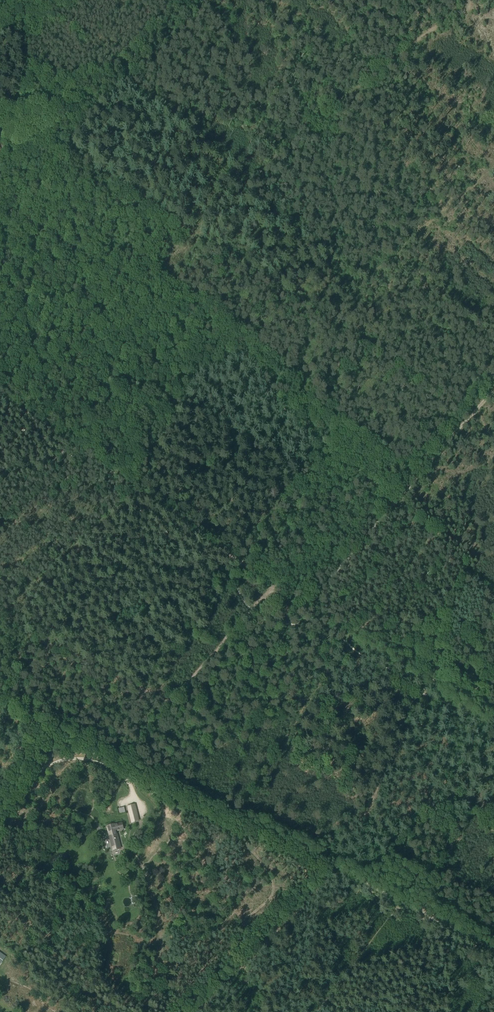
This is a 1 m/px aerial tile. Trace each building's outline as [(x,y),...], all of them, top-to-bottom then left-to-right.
[(134,805),(128,806),(130,813),(132,822),(135,822),(139,821),(134,805)] [(122,822),(107,826),(113,846),(120,844),(119,842),(117,834),(118,834),(120,832),(119,831),(124,830),(122,822)]
